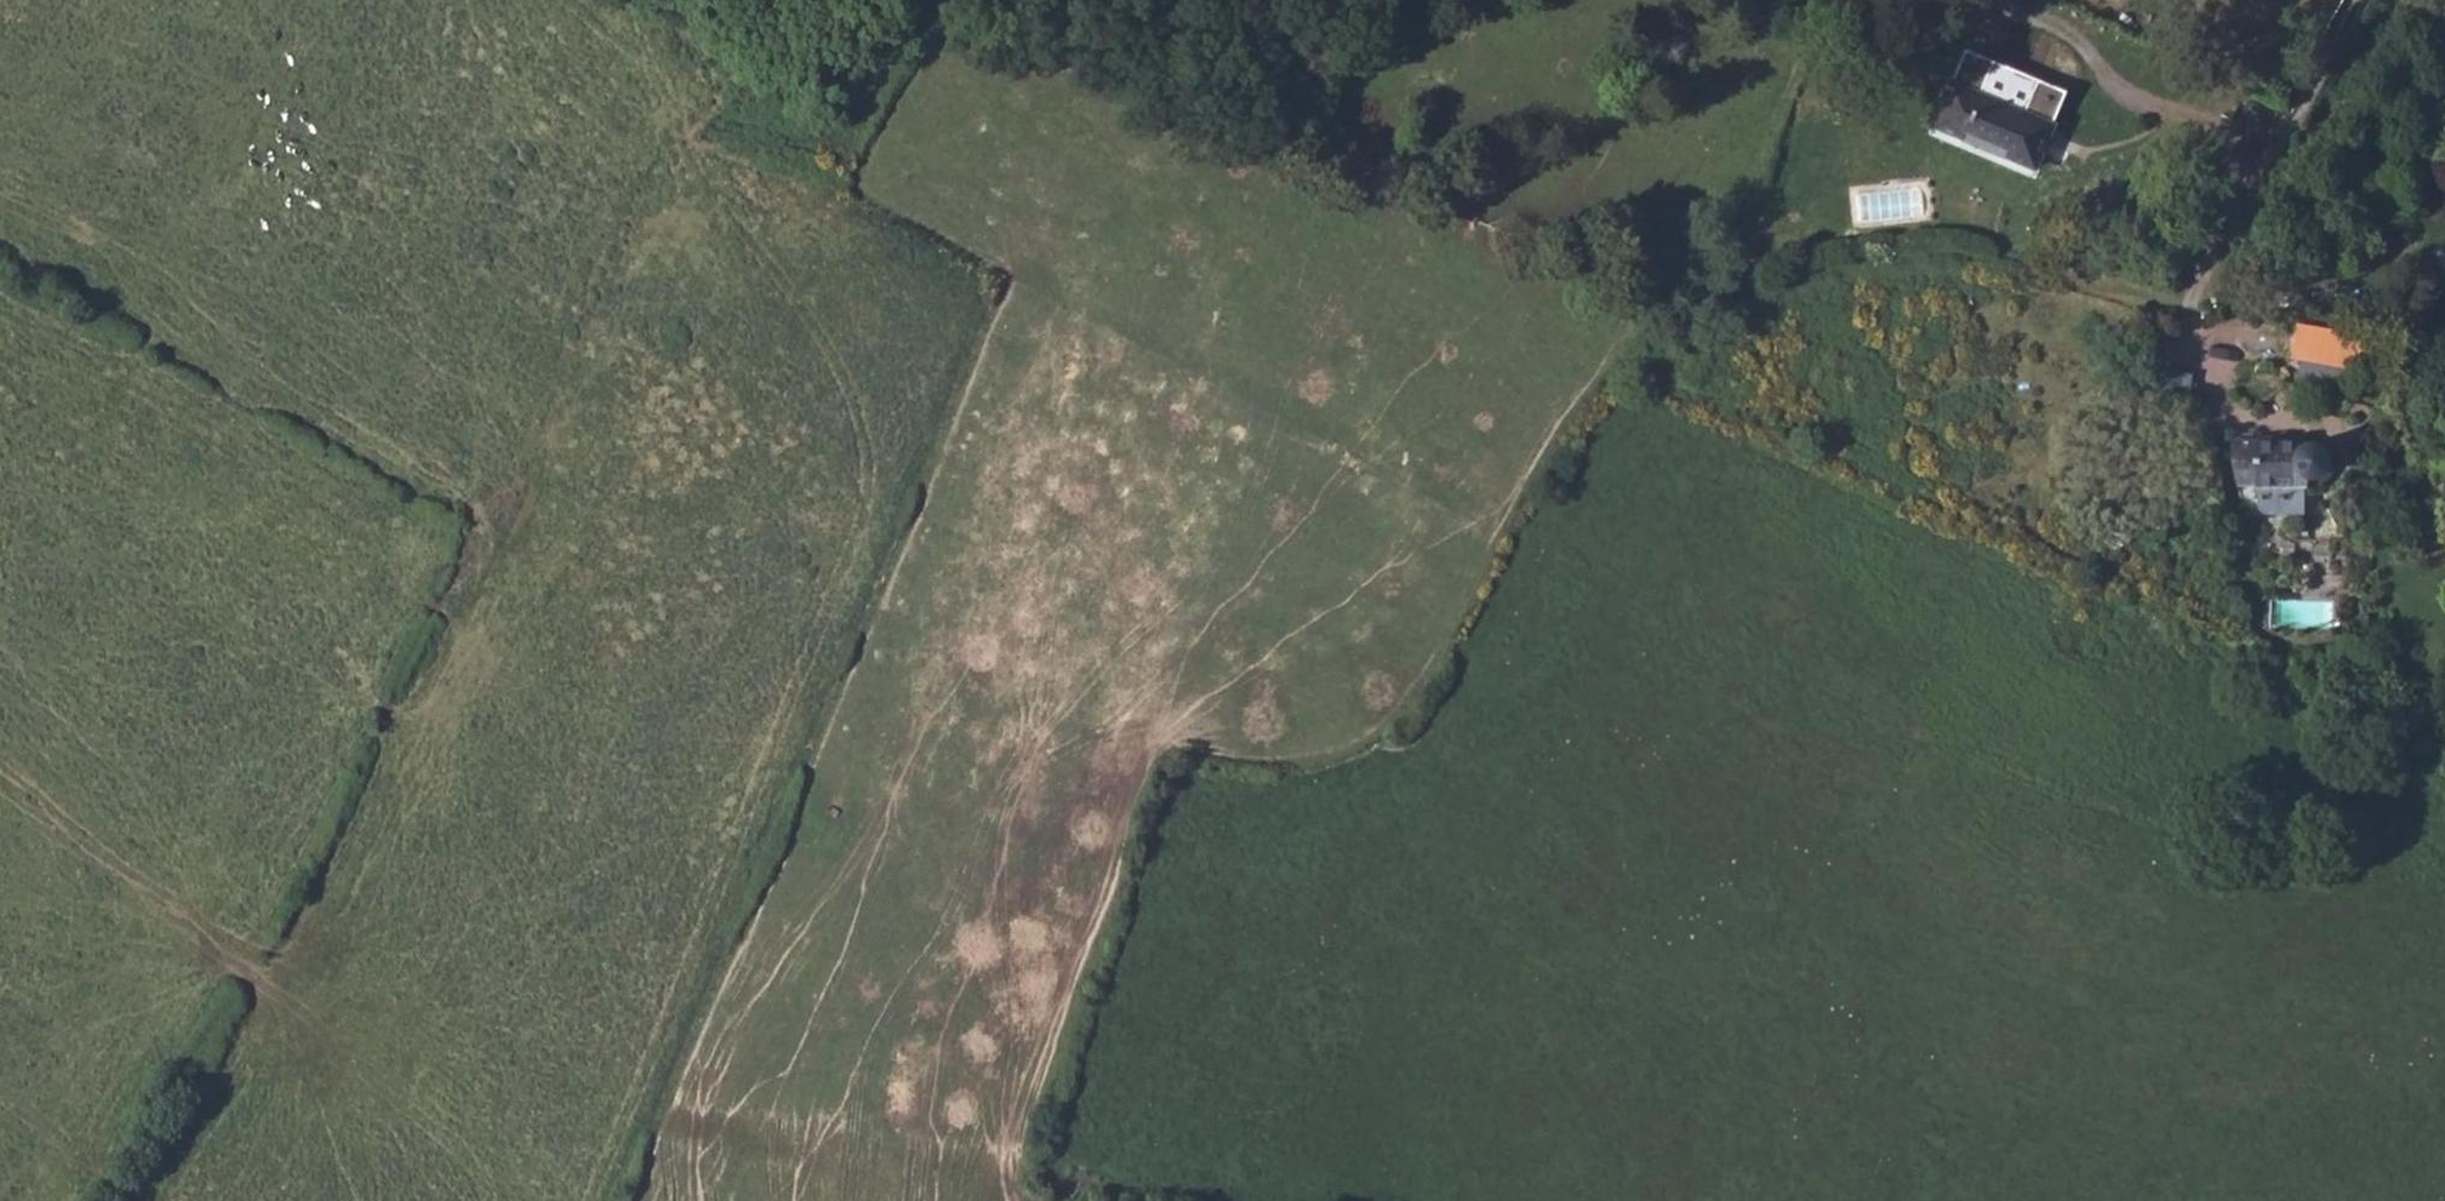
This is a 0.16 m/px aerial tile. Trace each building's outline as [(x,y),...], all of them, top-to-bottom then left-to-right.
[(2057,95),(1965,51),(1931,126),(2023,170),(2057,95)] [(2291,327),(2290,360),(2378,368),(2379,336),(2291,327)] [(2157,397),(2190,399),(2192,371),(2159,369),(2157,397)] [(2294,446),(2230,446),(2229,453),(2227,480),(2229,491),(2254,492),(2253,504),(2254,507),(2254,509),(2255,511),(2255,513),(2257,515),(2260,520),(2290,521),(2291,493),(2292,493),(2294,474),(2303,481),(2310,483),(2320,477),(2325,466),(2323,454),(2315,449),(2306,448),(2294,456),(2294,446)]
